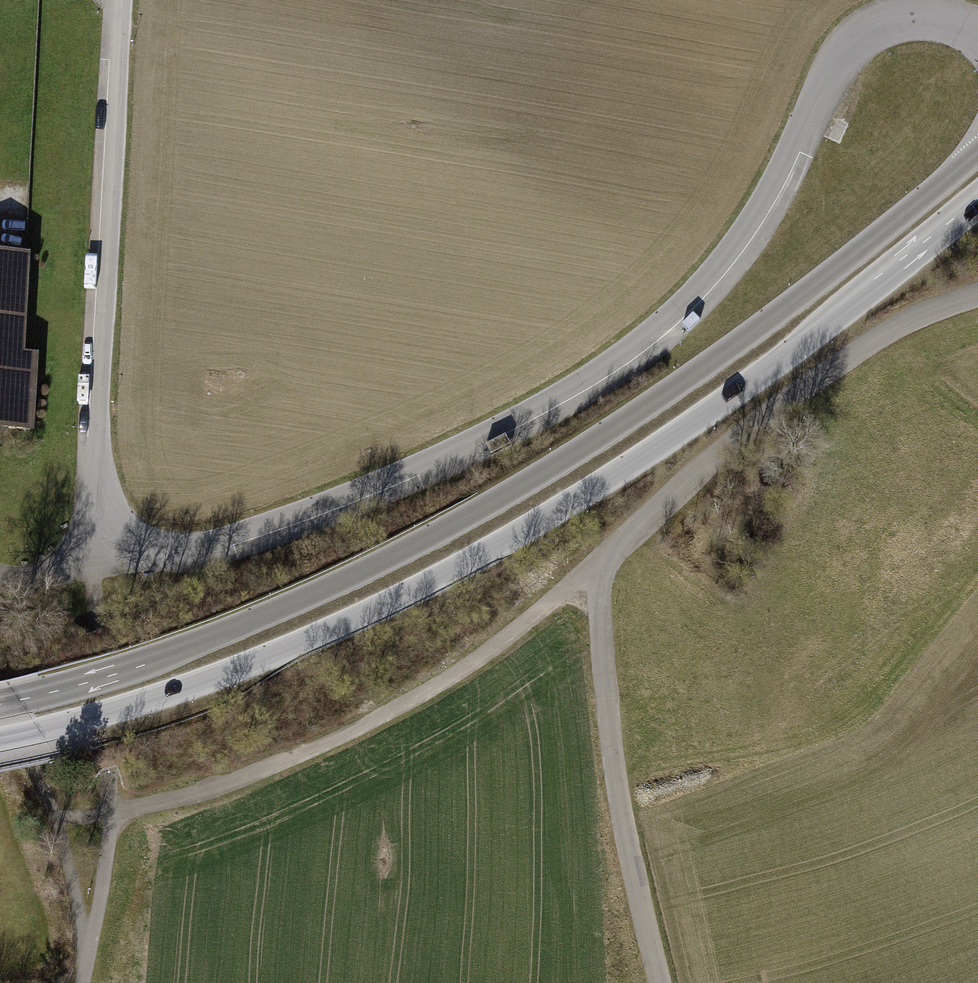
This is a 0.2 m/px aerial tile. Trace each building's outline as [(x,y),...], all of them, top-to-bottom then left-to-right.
[(0,255),(0,432),(32,434),(36,356),(25,355),(29,257),(0,255)]
